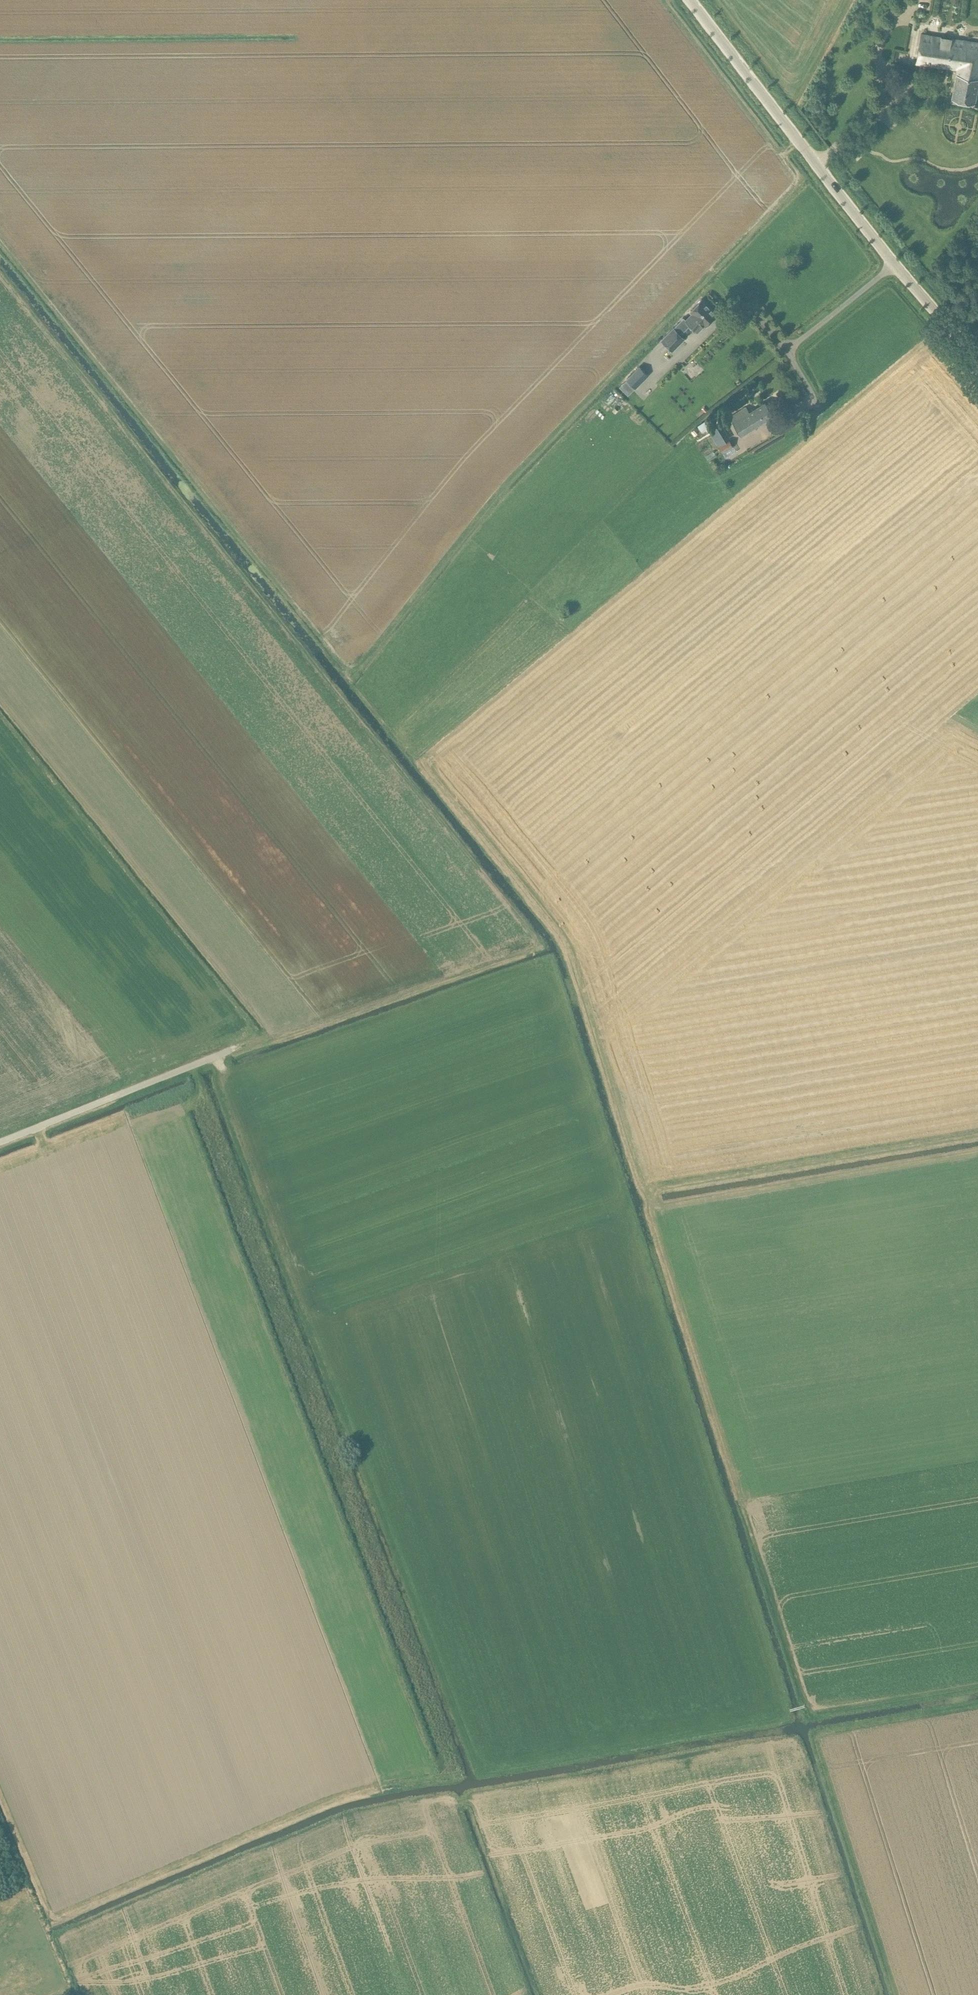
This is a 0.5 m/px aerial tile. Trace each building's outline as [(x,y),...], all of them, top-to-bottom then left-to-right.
[(974,103),(977,88),(977,43),(921,34),(916,62),(957,68),(952,99),(974,103)] [(850,152),(854,158),(862,151),(857,146),(850,152)] [(686,320),(690,325),(697,332),(704,324),(705,325),(717,314),(701,299),(690,310),(693,313),(686,320)] [(684,338),(674,327),(662,340),(672,350),(684,338)] [(638,390),(644,382),(635,374),(628,381),(638,390)] [(702,381),(707,386),(712,381),(707,376),(702,381)] [(741,435),(773,415),(765,402),(749,412),(746,407),(730,417),(741,435)] [(711,417),(698,426),(704,434),(717,425),(714,421),(711,417)] [(729,439),(721,426),(720,425),(710,431),(718,446),(729,439)] [(733,447),(730,441),(729,440),(719,446),(723,453),(733,447)] [(713,451),(705,456),(708,461),(716,456),(713,451)]
